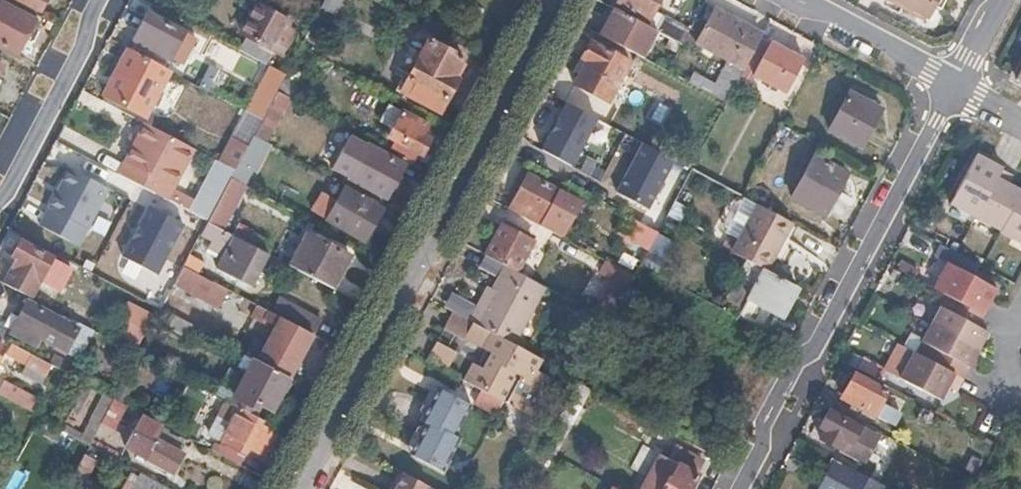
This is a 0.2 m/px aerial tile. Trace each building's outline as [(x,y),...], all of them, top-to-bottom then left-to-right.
[(38,11),(43,0),(19,0),(38,11)] [(241,22),(287,46),(299,22),(258,0),(253,0),(241,22)] [(615,8),(640,23),(641,20),(647,24),(655,10),(649,7),(652,0),(619,0),(615,8)] [(926,22),(938,0),(885,0),(926,22)] [(38,22),(0,2),(0,44),(15,52),(25,35),(30,38),(38,22)] [(638,26),(640,23),(615,8),(600,36),(643,59),(655,37),(638,26)] [(665,16),(655,10),(647,24),(658,31),(665,16)] [(134,40),(171,60),(186,33),(148,13),(134,40)] [(723,78),(736,85),(758,43),(760,39),(747,32),(745,35),(712,17),(704,32),(738,49),(723,78)] [(274,70),(287,46),(241,22),(229,45),(274,70)] [(638,26),(655,37),(658,31),(647,24),(646,26),(640,23),(638,26)] [(298,46),(301,47),(311,28),(308,27),(298,46)] [(428,38),(400,91),(440,113),(458,80),(453,77),(463,57),(428,38)] [(590,38),(579,58),(585,62),(573,85),(607,104),(631,60),(590,38)] [(768,49),(758,43),(736,85),(729,98),(741,104),(750,86),(782,103),(803,63),(770,45),(768,49)] [(125,60),(107,93),(148,117),(166,82),(125,60)] [(279,89),(285,77),(286,76),(276,71),(253,115),(263,120),(278,91),(279,89)] [(203,104),(210,92),(176,74),(169,87),(203,104)] [(690,84),(706,93),(712,83),(696,74),(690,84)] [(726,104),(729,98),(736,85),(723,78),(716,74),(712,83),(706,93),(726,104)] [(298,86),(285,77),(279,89),(294,96),(298,86)] [(291,98),(278,91),(263,120),(254,136),(267,142),(291,98)] [(852,92),(832,130),(862,147),(881,108),(852,92)] [(574,166),(598,120),(569,104),(544,150),(574,166)] [(421,135),(427,124),(401,111),(388,136),(421,154),(429,140),(421,135)] [(115,172),(116,173),(163,198),(191,147),(143,121),(115,172)] [(258,172),(272,145),(267,142),(254,136),(240,163),(258,172)] [(387,199),(405,165),(354,138),(337,171),(387,199)] [(1002,169),(1003,168),(977,154),(951,203),(976,217),(1002,169)] [(815,155),(793,197),(825,215),(848,172),(815,155)] [(209,222),(231,179),(236,170),(220,162),(194,214),(209,222)] [(78,245),(108,188),(70,168),(40,225),(78,245)] [(1020,196),(1020,190),(1009,184),(1014,176),(1002,169),(976,217),(1002,232),(1020,196)] [(528,176),(511,210),(561,238),(566,230),(581,204),(559,193),(528,176)] [(231,179),(209,222),(236,237),(241,228),(231,223),(242,202),(236,198),(243,185),(231,179)] [(313,215),(363,242),(382,210),(346,188),(337,203),(324,194),(313,215)] [(1002,232),(1020,242),(1020,196),(1002,232)] [(209,222),(194,214),(177,205),(172,215),(203,232),(209,222)] [(734,254),(748,262),(767,272),(793,224),(760,206),(734,254)] [(648,251),(659,231),(627,214),(617,235),(648,251)] [(277,259),(236,237),(209,222),(203,232),(201,236),(216,244),(212,250),(225,257),(218,269),(259,291),(277,259)] [(486,256),(506,268),(519,274),(535,243),(503,225),(486,256)] [(151,270),(170,280),(192,239),(173,229),(151,270)] [(309,232),(291,266),(333,289),(351,255),(309,232)] [(31,298),(40,281),(48,265),(52,258),(20,240),(12,255),(19,259),(5,284),(31,298)] [(535,243),(519,274),(532,281),(549,250),(535,243)] [(76,283),(84,268),(65,259),(62,264),(68,267),(63,276),(76,283)] [(798,288),(767,272),(748,262),(739,279),(756,289),(739,319),(772,337),(798,288)] [(612,284),(596,315),(601,318),(610,323),(617,311),(634,278),(621,271),(607,263),(599,276),(612,284)] [(959,302),(983,315),(997,289),(950,263),(935,289),(959,302)] [(60,271),(48,265),(40,281),(51,287),(60,271)] [(205,295),(212,281),(185,267),(178,280),(205,295)] [(471,322),(476,325),(516,346),(546,289),(532,281),(519,274),(506,268),(484,308),(480,306),(471,322)] [(162,310),(168,299),(173,290),(159,284),(150,303),(162,310)] [(168,299),(162,310),(188,324),(194,313),(168,299)] [(989,335),(977,328),(983,315),(959,302),(951,314),(943,310),(934,327),(980,351),(989,335)] [(91,343),(97,333),(74,321),(72,325),(31,303),(15,334),(38,345),(42,338),(67,352),(76,335),(91,343)] [(263,324),(269,313),(261,308),(255,320),(263,324)] [(188,324),(162,310),(157,320),(183,334),(188,324)] [(294,310),(288,322),(314,336),(321,324),(294,310)] [(467,343),(476,325),(471,322),(455,314),(445,332),(467,343)] [(291,379),(314,336),(288,322),(281,319),(258,362),(291,379)] [(4,337),(8,329),(0,324),(0,335),(4,337)] [(536,367),(540,359),(516,346),(476,325),(467,343),(493,357),(488,368),(477,362),(466,382),(505,402),(508,394),(514,396),(517,407),(534,416),(553,377),(536,367)] [(937,367),(963,381),(980,351),(934,327),(925,344),(943,354),(937,367)] [(439,343),(429,362),(450,373),(460,355),(439,343)] [(41,384),(51,366),(10,345),(5,354),(26,366),(23,373),(41,384)] [(963,381),(937,367),(897,345),(884,369),(941,402),(948,389),(956,393),(963,381)] [(210,393),(241,409),(256,417),(259,410),(254,409),(256,404),(274,412),(278,412),(282,407),(279,402),(283,395),(288,393),(292,388),(290,382),(291,379),(258,362),(244,355),(238,366),(247,371),(245,375),(226,364),(210,393)] [(56,356),(51,366),(76,379),(82,371),(56,356)] [(560,369),(571,375),(577,362),(567,357),(560,369)] [(875,415),(887,393),(854,375),(842,397),(875,415)] [(505,402),(466,382),(461,378),(453,391),(498,415),(505,402)] [(0,392),(0,398),(31,415),(40,397),(6,379),(0,392)] [(591,391),(578,384),(563,412),(542,450),(556,457),(591,391)] [(440,404),(448,391),(441,387),(434,401),(440,404)] [(458,436),(474,406),(448,391),(440,404),(434,401),(424,418),(430,421),(418,441),(425,445),(418,458),(445,472),(463,439),(458,436)] [(127,412),(129,407),(115,400),(113,404),(127,412)] [(104,422),(118,429),(127,412),(113,404),(104,422)] [(265,421),(256,417),(241,409),(217,454),(255,473),(275,434),(262,426),(265,421)] [(875,439),(828,413),(820,427),(826,430),(820,440),(861,463),(875,439)] [(176,473),(185,455),(181,453),(157,440),(162,430),(164,428),(144,417),(128,448),(141,455),(156,463),(176,473)] [(80,442),(91,447),(123,464),(121,453),(95,439),(101,426),(92,421),(80,442)] [(20,430),(10,448),(18,453),(28,434),(20,430)] [(162,430),(157,440),(181,453),(187,443),(162,430)] [(418,458),(425,445),(418,441),(411,454),(418,458)] [(705,465),(680,451),(673,465),(660,458),(643,488),(692,488),(705,465)] [(154,467),(156,463),(141,455),(138,460),(154,467)] [(86,456),(71,485),(77,488),(94,488),(95,488),(86,484),(97,463),(86,456)] [(826,488),(883,488),(884,488),(835,461),(823,483),(828,486),(826,488)] [(406,473),(397,488),(435,488),(406,473)] [(141,474),(133,488),(170,488),(141,474)]
